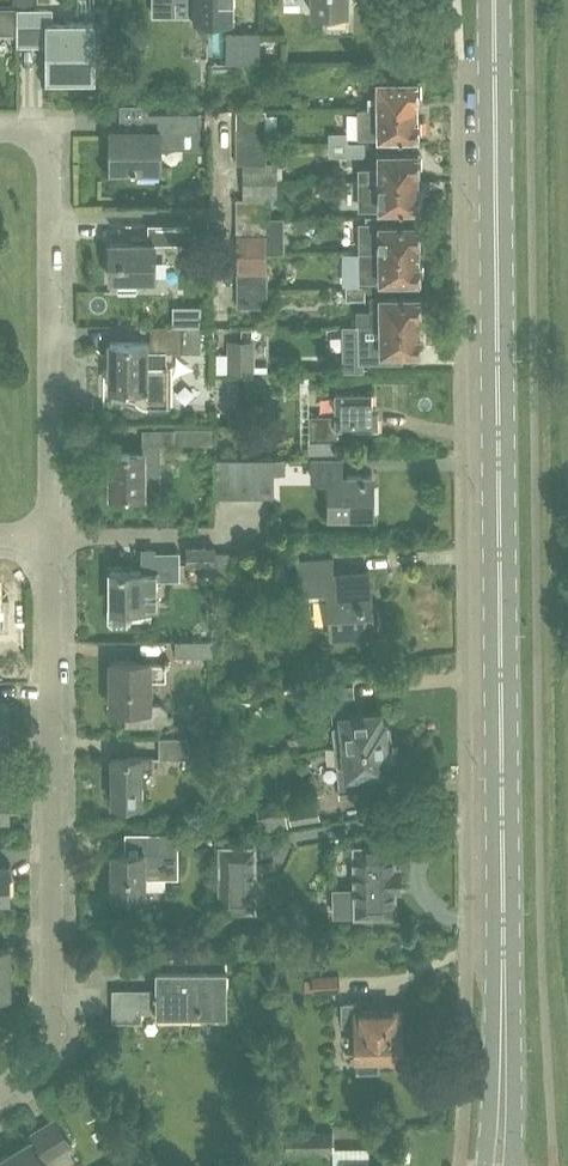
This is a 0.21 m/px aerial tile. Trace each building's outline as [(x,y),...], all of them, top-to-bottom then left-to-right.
[(152,15),(195,15),(195,18),(234,18),(234,0),(152,0),(152,15)] [(348,11),(348,0),(311,0),(311,11),(348,11)] [(0,8),(0,34),(17,33),(17,7),(13,8),(0,8)] [(95,21),(52,21),(52,8),(34,8),(34,7),(17,7),(17,33),(17,45),(46,45),(46,80),(95,80),(95,21)] [(242,63),(260,62),(260,30),(232,30),(232,43),(242,43),(242,63)] [(368,103),(368,108),(416,107),(416,96),(417,96),(420,94),(420,83),(417,81),(417,79),(394,79),(394,61),(376,61),(376,79),(378,79),(378,96),(378,103),(368,103)] [(368,108),(358,108),(358,132),(359,136),(363,136),(378,136),(417,136),(417,133),(418,133),(421,131),(421,120),(418,119),(417,119),(416,107),(368,108)] [(109,130),(109,168),(162,169),(162,147),(178,147),(178,146),(178,129),(199,129),(199,113),(147,113),(147,120),(147,129),(120,129),(109,129),(109,130)] [(288,144),(289,117),(276,116),(275,144),(288,144)] [(236,129),(236,145),(266,145),(266,132),(266,128),(266,126),(236,126),(236,129)] [(364,144),(364,142),(348,142),(348,132),(329,132),(329,144),(364,144)] [(364,156),(364,144),(329,144),(328,156),(364,156)] [(236,145),(236,163),(266,163),(266,146),(266,145),(236,145)] [(378,151),(378,167),(358,168),(358,180),(418,180),(417,168),(418,168),(418,153),(417,153),(417,151),(378,151)] [(418,190),(418,180),(358,180),(358,208),(418,207),(418,205),(419,205),(419,190),(418,190)] [(236,198),(236,217),(237,217),(267,217),(267,198),(236,198)] [(418,223),(379,223),(379,216),(366,216),(366,221),(358,221),(359,253),(418,252),(418,240),(419,240),(419,225),(418,225),(418,223)] [(236,217),(236,233),(267,233),(267,217),(237,217),(236,217)] [(156,278),(156,242),(179,242),(180,223),(151,223),(151,242),(109,242),(109,279),(116,279),(116,291),(138,291),(138,278),(156,278)] [(418,262),(418,252),(359,253),(359,280),(419,280),(419,278),(420,278),(419,262),(418,262)] [(202,267),(213,267),(212,253),(203,253),(202,267)] [(236,253),(237,287),(242,287),(267,287),(267,253),(236,253)] [(365,299),(365,285),(345,285),(345,300),(365,299)] [(267,307),(267,287),(242,287),(237,287),(237,307),(267,307)] [(419,295),(380,295),(370,295),(370,309),(356,310),(356,324),(358,324),(419,323),(419,312),(419,295)] [(419,323),(358,324),(358,362),(403,361),(403,351),(420,351),(420,349),(423,347),(423,336),(420,334),(419,334),(419,323)] [(110,342),(110,388),(126,388),(126,399),(132,399),(133,399),(134,399),(135,400),(136,400),(137,401),(138,402),(139,402),(140,403),(141,404),(142,405),(144,405),(145,405),(146,406),(148,406),(149,406),(168,406),(167,366),(166,366),(166,356),(166,352),(166,339),(200,338),(200,327),(152,326),(151,343),(110,342)] [(265,373),(265,343),(249,343),(249,373),(265,373)] [(335,414),(335,415),(309,415),(309,436),(342,436),(342,427),(379,427),(378,407),(372,407),(372,390),(334,390),(335,408),(340,408),(341,414),(335,414)] [(212,442),(212,427),(174,428),(174,443),(212,442)] [(309,441),(310,456),(333,456),(334,440),(309,441)] [(111,494),(128,494),(128,507),(160,507),(160,471),(161,453),(143,453),(143,452),(111,452),(111,494)] [(214,496),(235,496),(234,458),(215,458),(214,496)] [(254,458),(234,458),(235,496),(254,496),(254,458)] [(285,474),(285,459),(274,459),(274,458),(254,458),(254,496),(274,496),(274,474),(285,474)] [(341,459),(310,459),(310,477),(329,477),(329,514),(373,513),(373,476),(341,476),(341,459)] [(216,564),(216,551),(216,545),(186,545),(186,564),(216,564)] [(180,579),(180,564),(180,551),(155,551),(155,571),(111,571),(111,609),(108,609),(108,623),(112,626),(127,627),(131,622),(131,609),(157,609),(157,579),(180,579)] [(298,588),(326,586),(330,634),(375,631),(370,570),(334,573),(333,558),(296,561),(298,588)] [(199,577),(200,581),(206,582),(207,582),(208,582),(209,582),(209,581),(210,581),(211,581),(212,580),(213,580),(214,579),(214,578),(215,577),(215,576),(215,575),(216,574),(216,573),(216,572),(216,571),(215,570),(214,569),(214,568),(213,568),(212,567),(211,567),(210,566),(209,566),(208,566),(207,566),(206,566),(204,566),(203,566),(202,566),(202,567),(201,567),(201,568),(200,568),(199,569),(199,570),(198,571),(198,572),(198,573),(198,574),(199,575),(199,576),(199,577)] [(214,641),(175,641),(176,656),(214,656),(214,641)] [(159,703),(149,703),(149,680),(167,680),(166,661),(149,661),(112,661),(112,708),(127,708),(127,723),(160,723),(167,717),(167,710),(159,703)] [(331,702),(335,745),(392,740),(390,726),(385,721),(381,721),(380,711),(347,715),(345,700),(355,699),(353,685),(313,689),(314,703),(331,702)] [(188,758),(188,738),(188,737),(159,737),(159,758),(188,758)] [(386,770),(385,760),(388,759),(393,753),(392,740),(335,745),(339,792),(354,790),(353,780),(362,779),(363,779),(365,778),(366,777),(367,776),(367,775),(368,774),(368,773),(368,771),(386,770)] [(141,803),(141,769),(154,769),(154,756),(112,756),(112,803),(141,803)] [(8,817),(8,783),(0,783),(0,817),(8,817)] [(288,807),(287,807),(290,824),(319,819),(317,803),(301,805),(298,790),(286,792),(288,807)] [(144,894),(144,869),(178,868),(178,832),(150,832),(149,851),(144,851),(144,852),(113,852),(113,894),(144,894)] [(393,844),(354,845),(355,888),(333,888),(334,913),(394,912),(393,887),(398,887),(398,866),(393,866),(393,844)] [(220,847),(221,909),(255,908),(254,847),(220,847)] [(9,898),(9,865),(3,865),(0,865),(0,898),(9,898)] [(0,947),(0,994),(9,994),(9,947),(0,947)] [(156,1012),(156,1014),(227,1013),(227,948),(156,948),(156,989),(112,989),(112,1022),(142,1022),(142,1012),(156,1012)] [(340,993),(339,978),(303,979),(304,992),(312,992),(312,993),(340,993)] [(343,1024),(358,1024),(358,1069),(379,1069),(378,1051),(399,1051),(399,1032),(398,1032),(398,1012),(358,1012),(358,1003),(343,1003),(343,1024)] [(0,1158),(0,1165),(58,1165),(73,1157),(67,1147),(70,1145),(54,1119),(27,1136),(30,1140),(15,1149),(0,1158)] [(335,1152),(334,1131),(287,1132),(287,1152),(335,1152)]
